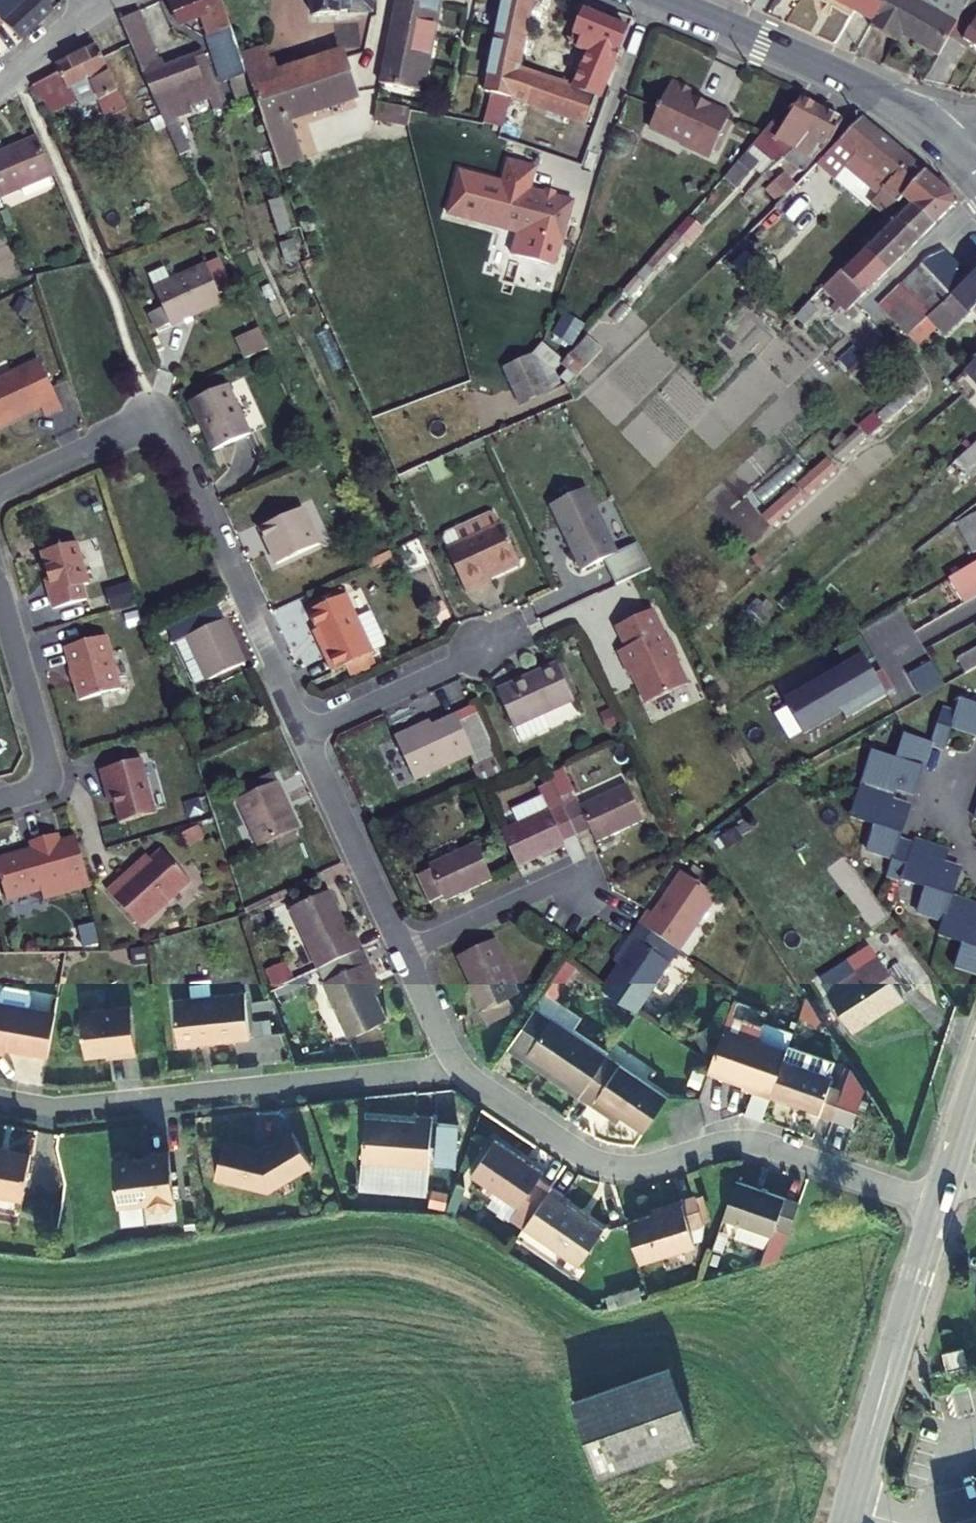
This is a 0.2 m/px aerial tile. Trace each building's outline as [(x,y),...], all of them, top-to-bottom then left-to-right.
[(1,19),(19,37),(23,40),(56,10),(47,0),(29,0),(28,1),(28,0),(0,0),(0,19),(1,19)] [(223,80),(233,77),(236,83),(249,78),(240,51),(224,0),(177,0),(173,2),(181,23),(202,15),(223,80)] [(312,13),(337,11),(337,8),(347,7),(348,10),(368,9),(368,0),(311,0),(312,13)] [(438,1),(434,0),(396,0),(391,23),(431,32),(438,1)] [(520,42),(533,0),(501,0),(491,33),(520,42)] [(852,17),(856,11),(873,20),(875,17),(874,17),(883,0),(821,0),(852,17)] [(959,0),(883,0),(874,17),(875,17),(873,20),(869,29),(893,42),(899,36),(935,55),(949,31),(964,3),(959,0)] [(964,3),(949,31),(975,47),(975,0),(966,0),(964,3)] [(558,73),(555,78),(514,62),(505,90),(584,122),(595,95),(599,97),(628,28),(584,10),(575,32),(584,35),(580,47),(589,50),(576,83),(569,80),(570,77),(558,73)] [(209,96),(210,98),(220,93),(217,82),(206,51),(172,65),(169,58),(160,61),(138,12),(121,21),(123,23),(128,36),(143,70),(162,116),(190,105),(189,104),(209,96)] [(416,91),(431,32),(391,23),(377,82),(416,91)] [(514,62),(520,42),(491,33),(475,90),(483,92),(499,98),(503,99),(505,90),(514,62)] [(143,70),(128,36),(106,46),(120,79),(143,70)] [(97,45),(57,65),(59,70),(68,88),(71,86),(91,78),(98,95),(118,139),(135,132),(97,45)] [(240,51),(249,78),(271,71),(262,45),(240,51)] [(338,48),(271,71),(249,78),(250,83),(260,114),(286,105),(307,98),(348,85),(351,84),(338,48)] [(63,98),(74,93),(71,86),(68,88),(59,70),(52,74),(63,98)] [(63,98),(52,74),(30,84),(46,104),(63,98)] [(674,77),(655,117),(658,122),(682,133),(686,142),(711,154),(720,135),(724,136),(732,117),(729,115),(732,108),(708,96),(705,102),(697,97),(700,91),(674,77)] [(71,86),(74,93),(76,97),(87,92),(90,98),(98,95),(91,78),(71,86)] [(348,85),(307,98),(309,106),(351,93),(348,85)] [(478,106),(483,92),(475,90),(470,104),(478,106)] [(483,92),(478,106),(483,107),(496,110),(499,98),(483,92)] [(220,93),(210,98),(214,108),(224,104),(220,93)] [(189,104),(190,105),(210,98),(209,96),(189,104)] [(381,119),(384,101),(373,99),(369,116),(381,119)] [(737,175),(772,135),(790,144),(808,130),(821,109),(801,99),(797,104),(778,127),(769,120),(749,138),(725,165),(737,175)] [(381,119),(393,121),(397,104),(384,101),(381,119)] [(404,124),(407,106),(397,104),(393,121),(404,124)] [(192,112),(190,105),(162,116),(178,154),(191,148),(176,117),(192,112)] [(301,154),(286,105),(260,114),(275,161),(301,154)] [(480,123),(483,107),(478,106),(473,121),(480,123)] [(483,107),(480,123),(492,126),(496,110),(483,107)] [(821,109),(808,130),(790,144),(811,155),(818,149),(827,140),(834,130),(840,120),(821,109)] [(862,118),(861,119),(841,138),(870,164),(861,175),(881,193),(884,189),(899,202),(902,199),(927,172),(862,118)] [(52,176),(35,138),(0,154),(0,199),(52,176)] [(148,160),(144,151),(127,158),(131,168),(148,160)] [(532,167),(504,160),(488,226),(559,243),(570,199),(526,188),(532,167)] [(759,160),(753,167),(759,173),(765,166),(759,160)] [(759,173),(764,178),(770,171),(765,166),(759,173)] [(954,195),(927,172),(902,199),(910,206),(933,226),(952,208),(954,195)] [(776,201),(789,189),(776,174),(762,186),(776,201)] [(772,205),(776,209),(759,229),(821,286),(837,268),(840,265),(794,223),(814,201),(808,196),(803,202),(789,189),(776,201),(772,205)] [(270,200),(279,235),(293,231),(283,197),(270,200)] [(910,206),(886,228),(910,248),(933,226),(910,206)] [(887,270),(910,248),(886,228),(863,249),(887,270)] [(285,263),(300,260),(296,240),(281,243),(285,263)] [(960,255),(946,240),(924,261),(937,276),(960,255)] [(854,300),(887,270),(863,249),(840,272),(837,268),(821,286),(834,298),(846,308),(854,300)] [(913,271),(927,289),(939,278),(937,276),(924,261),(913,271)] [(164,271),(148,280),(171,329),(222,304),(204,267),(170,284),(164,271)] [(975,272),(951,294),(929,313),(919,322),(925,329),(927,331),(935,324),(943,332),(975,303),(975,272)] [(900,284),(921,305),(928,299),(907,277),(900,284)] [(906,334),(919,322),(890,294),(879,304),(897,324),(906,334)] [(906,334),(912,340),(925,329),(919,322),(906,334)] [(238,348),(244,361),(268,350),(259,330),(245,336),(247,343),(238,348)] [(553,364),(560,356),(543,342),(532,353),(497,372),(500,378),(516,406),(562,386),(553,364)] [(966,368),(975,378),(975,359),(966,368)] [(42,363),(0,382),(0,428),(43,408),(47,417),(64,409),(42,363)] [(191,402),(214,450),(250,433),(228,385),(191,402)] [(947,467),(959,480),(975,465),(975,441),(947,467)] [(775,498),(790,516),(819,490),(792,460),(756,494),(767,505),(775,498)] [(604,558),(617,552),(584,487),(551,504),(561,525),(566,523),(577,546),(573,548),(583,569),(604,558)] [(260,527),(277,564),(320,544),(303,507),(260,527)] [(447,548),(465,588),(492,576),(490,571),(500,567),(502,569),(519,560),(502,523),(501,523),(496,513),(491,511),(455,528),(461,541),(447,548)] [(959,523),(969,538),(975,533),(975,511),(959,523)] [(461,541),(455,528),(447,531),(444,537),(449,546),(461,541)] [(617,552),(604,558),(617,585),(652,567),(639,541),(617,552)] [(90,584),(79,544),(43,553),(53,588),(50,588),(55,609),(88,601),(84,586),(90,584)] [(962,568),(948,578),(964,602),(975,595),(975,560),(962,568)] [(132,581),(106,587),(111,610),(137,604),(132,581)] [(317,628),(329,654),(326,655),(333,671),(372,652),(357,617),(346,594),(310,610),(317,628)] [(207,679),(244,663),(219,605),(169,626),(175,642),(177,641),(196,683),(206,679),(207,679)] [(436,610),(441,621),(451,616),(446,605),(436,610)] [(668,638),(654,609),(619,625),(629,646),(620,650),(632,675),(635,673),(649,702),(689,683),(676,655),(678,654),(670,637),(668,638)] [(357,617),(372,652),(386,646),(370,612),(357,617)] [(326,655),(329,654),(317,628),(315,630),(326,655)] [(895,690),(883,669),(876,673),(869,660),(876,656),(862,632),(836,647),(849,670),(834,678),(830,673),(785,698),(804,731),(842,710),(846,717),(895,690)] [(121,689),(107,636),(65,648),(80,700),(121,689)] [(975,665),(975,647),(958,657),(966,671),(975,665)] [(883,669),(876,656),(869,660),(876,673),(883,669)] [(497,686),(513,724),(572,696),(556,659),(497,686)] [(961,700),(956,715),(942,710),(930,745),(944,750),(952,729),(975,737),(975,705),(961,700)] [(481,786),(507,774),(475,706),(433,725),(424,729),(422,724),(393,737),(413,780),(471,754),(476,765),(473,767),(477,777),(481,786)] [(422,724),(424,729),(433,725),(430,720),(422,724)] [(935,934),(959,943),(951,967),(965,972),(975,975),(975,905),(949,895),(957,870),(941,863),(945,850),(913,839),(911,847),(897,842),(908,808),(892,803),(896,789),(913,794),(930,745),(906,738),(898,761),(873,753),(860,791),(851,817),(877,826),(868,851),(891,860),(885,875),(900,880),(924,888),(917,911),(940,919),(935,934)] [(155,813),(141,760),(104,768),(119,822),(155,813)] [(553,781),(577,834),(589,828),(595,841),(643,820),(627,783),(580,805),(563,767),(549,773),(553,781)] [(264,786),(279,780),(275,771),(260,778),(264,786)] [(260,778),(236,788),(261,845),(300,826),(280,779),(279,780),(264,786),(260,778)] [(566,845),(564,840),(577,834),(553,781),(538,788),(546,808),(501,828),(518,865),(566,845)] [(76,837),(60,842),(57,834),(30,842),(34,854),(26,856),(20,851),(0,857),(0,877),(6,900),(41,890),(43,899),(89,886),(76,837)] [(415,873),(427,900),(442,894),(444,898),(492,877),(475,841),(427,862),(429,867),(415,873)] [(191,882),(160,850),(123,884),(120,879),(107,891),(141,928),(191,882)] [(654,913),(648,909),(638,923),(663,941),(679,952),(717,898),(682,873),(654,913)] [(330,889),(292,906),(319,967),(336,960),(364,947),(357,933),(350,936),(330,889)] [(629,935),(635,939),(654,953),(663,941),(638,923),(629,935)] [(635,939),(629,935),(612,959),(618,964),(635,939)] [(495,938),(458,955),(488,1023),(515,1011),(508,995),(519,989),(495,938)] [(654,953),(635,939),(618,964),(602,986),(636,1011),(670,964),(654,953)] [(326,982),(338,1009),(349,1034),(387,1018),(376,991),(364,964),(370,961),(364,947),(336,960),(343,975),(326,982)] [(851,1027),(914,983),(889,947),(887,948),(871,960),(855,970),(847,959),(841,959),(824,971),(823,978),(830,988),(827,991),(851,1027)] [(370,961),(364,964),(376,991),(383,989),(370,961)] [(0,996),(0,1046),(47,1055),(55,1012),(28,1008),(31,993),(29,990),(5,985),(1,988),(0,996)] [(243,992),(172,1000),(178,1045),(248,1037),(243,992)] [(811,1002),(807,995),(798,1019),(815,1025),(819,1013),(811,1002)] [(135,1053),(129,1006),(80,1011),(84,1055),(118,1052),(118,1055),(135,1053)] [(573,1032),(536,1007),(526,1022),(508,1048),(525,1061),(529,1055),(571,1084),(567,1090),(580,1099),(597,1073),(608,1057),(573,1032)] [(723,1030),(758,1043),(761,1034),(762,1030),(728,1017),(723,1030)] [(789,1044),(761,1034),(758,1043),(723,1030),(712,1064),(709,1071),(746,1084),(744,1090),(751,1093),(744,1116),(761,1123),(769,1099),(783,1062),(789,1044)] [(525,1061),(567,1090),(571,1084),(529,1055),(525,1061)] [(783,1062),(769,1099),(832,1122),(842,1093),(828,1088),(831,1079),(783,1062)] [(596,1101),(621,1118),(644,1134),(668,1098),(621,1066),(610,1081),(597,1073),(580,1099),(593,1108),(596,1101)] [(617,1124),(621,1118),(596,1101),(593,1108),(617,1124)] [(365,1116),(362,1159),(430,1163),(431,1152),(433,1119),(433,1113),(417,1112),(416,1120),(365,1116)] [(459,1121),(433,1119),(431,1152),(437,1152),(437,1161),(454,1162),(456,1159),(459,1121)] [(311,1163),(292,1129),(258,1148),(250,1147),(251,1145),(223,1138),(214,1176),(267,1188),(311,1163)] [(469,1174),(519,1207),(513,1216),(525,1224),(552,1184),(540,1177),(543,1171),(493,1138),(469,1174)] [(0,1147),(0,1193),(23,1197),(31,1153),(0,1147)] [(171,1200),(167,1151),(147,1153),(148,1157),(109,1160),(114,1205),(145,1202),(145,1204),(151,1209),(162,1208),(168,1202),(168,1200),(171,1200)] [(429,1189),(430,1163),(362,1159),(361,1184),(429,1189)] [(771,1235),(766,1249),(763,1259),(780,1253),(798,1201),(736,1179),(723,1217),(738,1223),(771,1235)] [(562,1197),(564,1192),(552,1184),(525,1224),(581,1261),(604,1226),(562,1197)] [(704,1222),(694,1192),(679,1197),(682,1204),(654,1212),(628,1221),(641,1262),(695,1245),(689,1227),(704,1222)] [(682,1204),(679,1197),(652,1206),(654,1212),(682,1204)] [(738,1223),(733,1237),(766,1249),(771,1235),(738,1223)] [(955,1366),(975,1362),(970,1344),(950,1348),(955,1366)] [(580,1398),(604,1474),(695,1441),(672,1371),(580,1398)]
